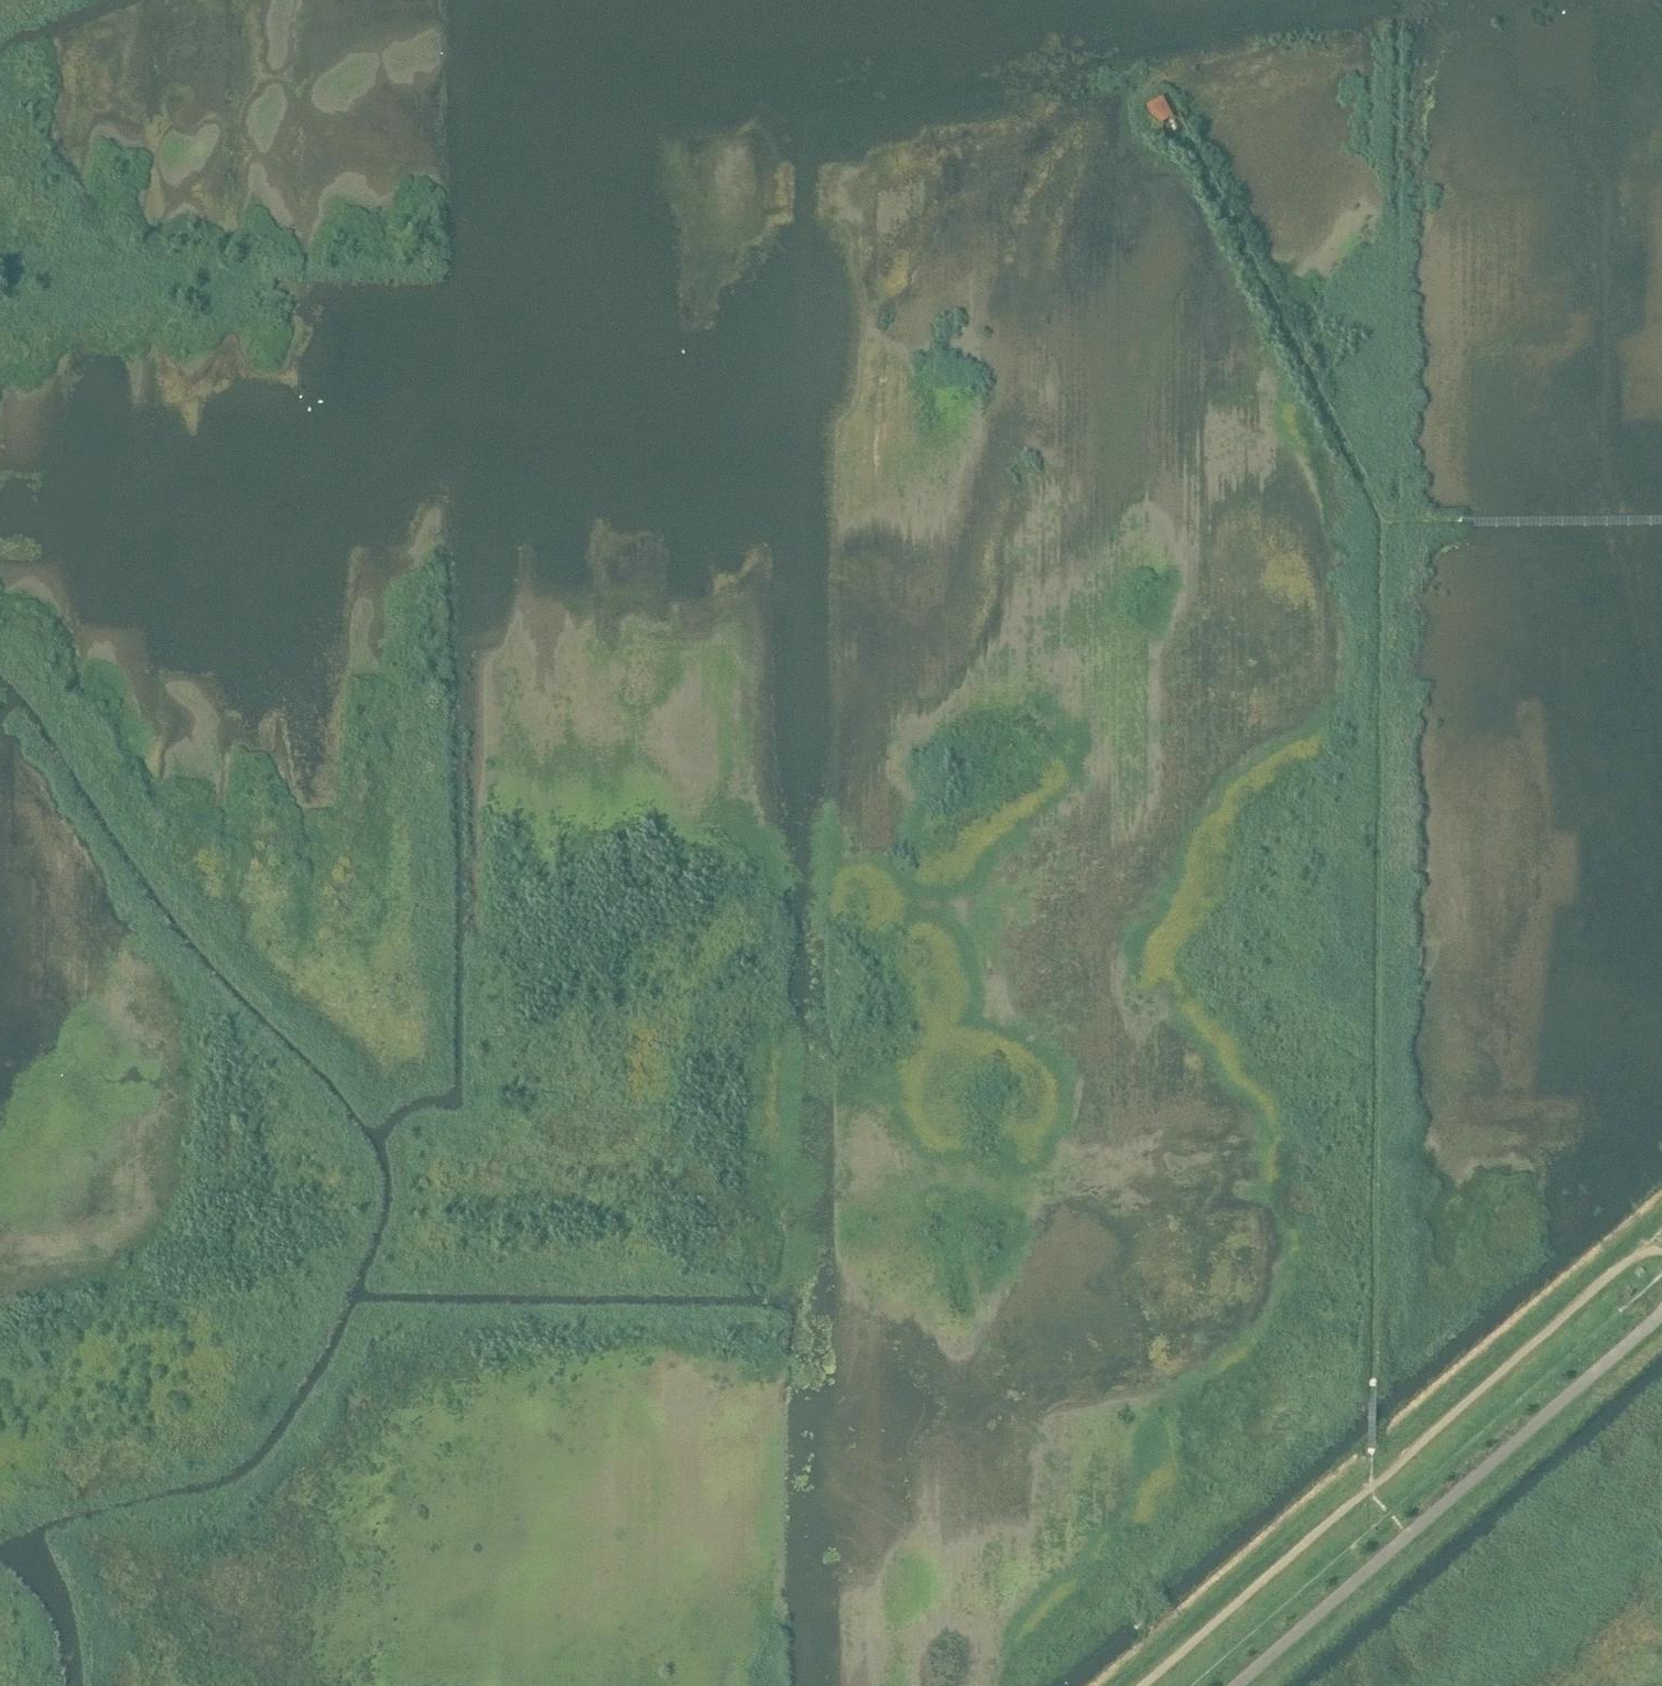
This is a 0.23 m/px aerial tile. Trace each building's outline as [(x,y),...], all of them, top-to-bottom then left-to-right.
[(1165,102),(1148,111),(1153,121),(1163,128),(1167,128),(1176,122),(1165,102)]
